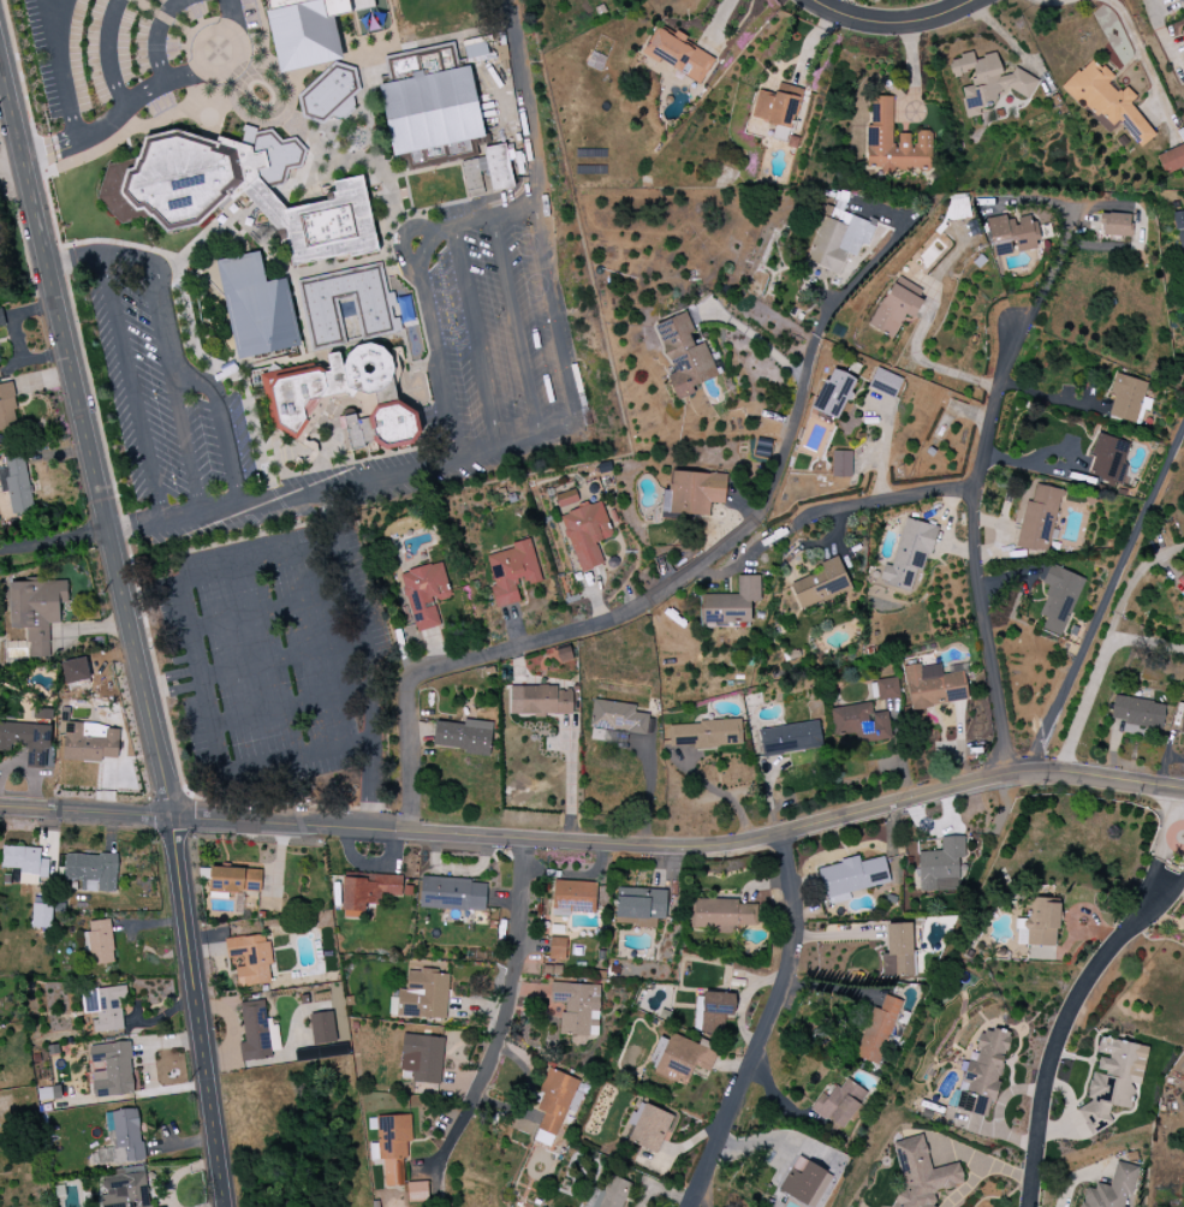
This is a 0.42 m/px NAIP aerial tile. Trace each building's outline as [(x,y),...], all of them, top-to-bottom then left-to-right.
[(334,16),(373,9),(371,0),(265,0),(279,73),(343,61),(334,16)] [(1180,13),(1183,11),(1183,0),(1175,0),(1180,13)] [(641,54),(658,63),(659,61),(701,84),(715,58),(658,25),(641,54)] [(464,46),(467,59),(488,55),(485,42),(464,46)] [(998,55),(975,57),(975,55),(950,57),(952,77),(971,76),(972,86),(962,87),(964,118),(980,116),(980,108),(997,107),(996,94),(1034,91),(1032,71),(1013,73),(1013,75),(1000,76),(998,55)] [(470,66),(433,74),(430,57),(413,60),(414,67),(395,71),(397,80),(379,83),(394,157),(405,154),(408,168),(472,155),(469,140),(484,137),(470,66)] [(1061,87),(1083,110),(1085,108),(1110,133),(1119,124),(1142,148),(1157,133),(1129,105),(1137,97),(1126,86),(1118,93),(1108,83),(1112,78),(1092,57),(1061,87)] [(794,128),(802,88),(777,83),(775,94),(757,91),(751,119),(794,128)] [(893,97),(868,96),(868,165),(880,165),(880,171),(931,171),(931,133),(899,133),(899,145),(892,145),(893,97)] [(377,252),(364,176),(334,181),(335,192),(321,203),(285,209),(268,187),(284,184),(288,169),(300,167),(305,150),(296,138),(281,141),(273,130),(263,131),(246,126),(242,137),(216,142),(177,131),(144,137),(134,171),(111,165),(107,168),(99,198),(120,226),(146,207),(172,241),(241,187),(274,230),(285,228),(291,267),(377,252)] [(514,188),(509,161),(515,160),(512,143),(484,148),(492,192),(514,188)] [(1183,167),(1183,152),(1181,145),(1156,156),(1164,175),(1183,167)] [(483,159),(463,160),(464,188),(484,188),(483,159)] [(1172,213),(1175,230),(1183,229),(1183,211),(1172,213)] [(1099,213),(1099,236),(1132,237),(1132,214),(1099,213)] [(987,220),(994,257),(1040,249),(1034,215),(1015,219),(1015,215),(987,220)] [(837,249),(846,226),(823,217),(805,262),(843,278),(848,267),(843,265),(848,253),(837,249)] [(217,260),(236,360),(300,347),(287,278),(265,283),(260,252),(217,260)] [(300,281),(314,347),(341,341),(332,299),(354,295),(362,339),(402,330),(394,292),(387,293),(381,264),(352,270),(353,274),(334,278),(333,274),(300,281)] [(893,338),(905,315),(911,318),(925,291),(895,276),(869,326),(893,338)] [(676,400),(695,394),(693,385),(717,378),(706,342),(696,345),(687,314),(656,324),(672,374),(668,375),(676,400)] [(263,372),(270,425),(299,440),(320,397),(345,394),(352,398),(356,390),(365,394),(383,392),(394,372),(391,353),(372,344),(353,346),(343,366),(341,353),(327,354),(330,374),(314,366),(263,372)] [(812,409),(838,421),(857,379),(831,367),(812,409)] [(868,387),(895,398),(903,379),(876,368),(868,387)] [(1110,394),(1114,395),(1109,418),(1137,424),(1146,381),(1114,374),(1110,394)] [(20,427),(10,383),(0,385),(0,431),(20,427)] [(350,450),(383,444),(384,448),(422,442),(415,406),(357,416),(357,415),(344,417),(350,450)] [(1132,444),(1097,433),(1091,453),(1094,454),(1088,475),(1119,484),(1132,444)] [(832,478),(851,478),(851,451),(833,451),(832,478)] [(1,493),(8,492),(12,516),(34,512),(24,452),(5,455),(7,468),(0,470),(0,490),(1,493)] [(709,516),(709,503),(726,504),(727,474),(670,472),(669,515),(709,516)] [(1062,489),(1036,484),(1032,501),(1026,500),(1016,547),(1048,553),(1062,489)] [(581,573),(604,564),(596,543),(613,536),(598,500),(581,507),(574,489),(555,497),(560,512),(558,513),(581,573)] [(892,566),(884,564),(879,583),(917,592),(933,526),(905,519),(892,566)] [(521,602),(516,581),(526,578),(527,585),(541,582),(531,539),(512,543),(513,549),(487,555),(494,586),(491,587),(496,608),(521,602)] [(852,591),(838,556),(820,563),(823,571),(790,585),(801,611),(852,591)] [(441,626),(435,602),(451,598),(443,562),(401,572),(415,632),(441,626)] [(1061,637),(1085,579),(1050,564),(1042,584),(1050,587),(1039,614),(1047,618),(1042,630),(1061,637)] [(760,576),(738,576),(737,595),(702,594),(702,626),(750,627),(751,601),(760,602),(760,576)] [(68,581),(10,582),(11,629),(28,629),(28,659),(49,658),(49,624),(60,623),(60,604),(68,604),(68,581)] [(90,679),(85,657),(61,663),(66,684),(90,679)] [(911,709),(968,700),(964,672),(942,675),(940,664),(920,668),(919,664),(904,667),(911,709)] [(879,701),(900,698),(897,677),(875,680),(879,701)] [(510,686),(510,714),(533,714),(533,715),(572,715),(572,690),(558,690),(558,686),(510,686)] [(1114,695),(1110,719),(1126,721),(1126,725),(1161,731),(1166,705),(1114,695)] [(635,705),(594,700),(589,742),(626,746),(627,733),(652,735),(654,716),(634,714),(635,705)] [(829,708),(832,737),(853,734),(854,744),(892,739),(888,712),(872,714),(871,703),(829,708)] [(12,751),(12,746),(27,747),(26,767),(50,768),(53,710),(35,709),(34,724),(0,723),(0,751),(12,751)] [(432,749),(490,754),(493,722),(463,719),(463,724),(435,722),(432,749)] [(823,747),(819,720),(759,730),(763,757),(823,747)] [(669,723),(670,748),(742,745),(741,721),(669,723)] [(118,759),(119,726),(60,723),(59,736),(64,736),(63,760),(102,762),(102,758),(118,759)] [(965,890),(963,837),(941,837),(941,851),(918,852),(919,891),(965,890)] [(1,867),(21,869),(19,884),(38,886),(39,878),(48,878),(49,860),(40,859),(41,849),(3,845),(1,867)] [(116,893),(117,855),(65,854),(64,880),(81,881),(81,892),(116,893)] [(890,883),(884,857),(859,862),(859,859),(820,867),(827,905),(851,900),(849,892),(890,883)] [(209,892),(260,893),(261,869),(210,868),(209,892)] [(403,875),(344,873),(342,916),(364,917),(365,904),(379,904),(379,896),(402,897),(403,875)] [(420,908),(486,911),(487,881),(421,878),(420,908)] [(596,913),(597,882),(553,881),(553,916),(569,917),(569,913),(596,913)] [(667,890),(617,888),(615,925),(656,927),(656,919),(666,920),(667,890)] [(1016,945),(1057,947),(1059,900),(1028,898),(1028,920),(1017,919),(1016,945)] [(732,932),(732,926),(757,927),(757,904),(738,904),(739,900),(694,899),(693,932),(732,932)] [(53,905),(33,904),(32,928),(52,929),(53,905)] [(89,921),(90,932),(87,932),(88,965),(113,964),(112,921),(89,921)] [(881,954),(882,977),(913,976),(912,924),(886,924),(887,954),(881,954)] [(235,968),(238,988),(273,983),(266,934),(225,940),(227,958),(243,956),(244,966),(235,968)] [(566,961),(567,938),(550,937),(549,960),(566,961)] [(543,974),(562,974),(562,966),(543,966),(543,974)] [(445,1020),(449,973),(408,970),(406,990),(398,989),(396,1016),(445,1020)] [(600,985),(551,984),(550,1003),(562,1003),(561,1035),(589,1036),(590,1019),(599,1019),(600,985)] [(82,990),(84,1014),(94,1013),(95,1021),(93,1021),(94,1033),(124,1031),(121,1000),(128,999),(127,986),(82,990)] [(694,1031),(717,1032),(718,1017),(734,1018),(735,995),(696,993),(694,1031)] [(873,1007),(855,1057),(879,1065),(902,1001),(885,995),(880,1010),(873,1007)] [(240,1003),(245,1042),(238,1043),(241,1060),(281,1055),(277,1028),(269,1029),(265,1000),(240,1003)] [(313,1045),(336,1043),(332,1012),(309,1014),(313,1045)] [(988,1118),(1011,1035),(978,1026),(955,1109),(988,1118)] [(717,1053),(669,1033),(665,1043),(659,1040),(651,1060),(658,1062),(653,1073),(686,1087),(695,1066),(709,1072),(717,1053)] [(440,1085),(445,1038),(403,1034),(399,1071),(412,1072),(411,1082),(440,1085)] [(1149,1047),(1104,1038),(1099,1040),(1097,1053),(1106,1055),(1099,1058),(1096,1072),(1092,1071),(1087,1093),(1092,1102),(1077,1109),(1089,1135),(1113,1124),(1109,1115),(1111,1106),(1130,1110),(1134,1091),(1130,1083),(1140,1085),(1149,1047)] [(94,1098),(133,1095),(130,1043),(89,1045),(90,1063),(105,1062),(105,1072),(92,1072),(94,1098)] [(348,1053),(346,1043),(304,1050),(306,1060),(348,1053)] [(582,1081),(548,1068),(538,1092),(543,1094),(537,1110),(544,1113),(533,1140),(551,1147),(566,1110),(571,1111),(582,1081)] [(822,1093),(811,1109),(845,1131),(862,1106),(851,1099),(859,1087),(844,1077),(830,1098),(822,1093)] [(628,1141),(656,1154),(673,1116),(645,1103),(628,1141)] [(404,1186),(403,1158),(408,1158),(407,1142),(412,1142),(411,1115),(377,1116),(378,1144),(369,1144),(370,1160),(384,1160),(384,1187),(404,1186)] [(928,1156),(927,1157),(922,1135),(894,1142),(902,1174),(901,1175),(905,1191),(898,1193),(891,1206),(932,1206),(927,1205),(933,1192),(964,1184),(959,1163),(931,1170),(928,1156)] [(771,1188),(812,1206),(816,1206),(832,1173),(797,1157),(789,1173),(780,1168),(771,1188)] [(1136,1167),(1115,1162),(1109,1189),(1084,1183),(1079,1206),(1128,1206),(1136,1167)] [(144,1166),(113,1170),(114,1176),(102,1177),(104,1194),(100,1195),(101,1206),(149,1206),(144,1166)] [(632,1184),(610,1175),(603,1191),(593,1186),(584,1206),(623,1206),(632,1184)] [(407,1182),(408,1203),(429,1203),(428,1182),(407,1182)]
